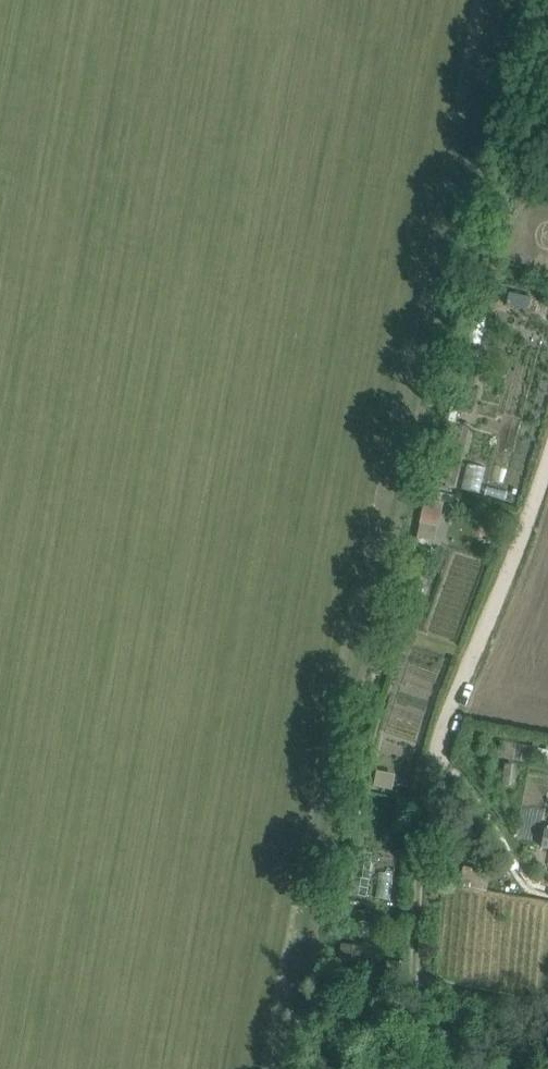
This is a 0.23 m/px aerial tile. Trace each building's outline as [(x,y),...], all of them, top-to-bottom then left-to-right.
[(537,298),(510,292),(507,305),(534,310),(537,298)] [(461,353),(475,357),(479,342),(466,338),(461,353)] [(482,396),(492,400),(497,381),(488,378),(482,396)] [(445,416),(458,421),(463,399),(452,396),(450,406),(448,406),(445,416)] [(421,521),(439,525),(443,502),(426,499),(421,521)] [(408,811),(411,800),(392,796),(390,807),(408,811)] [(462,867),(459,887),(486,891),(489,871),(462,867)] [(334,949),(333,958),(367,964),(369,953),(334,949)] [(324,960),(323,970),(332,971),(333,961),(324,960)] [(387,979),(397,980),(400,962),(388,961),(387,979)]
